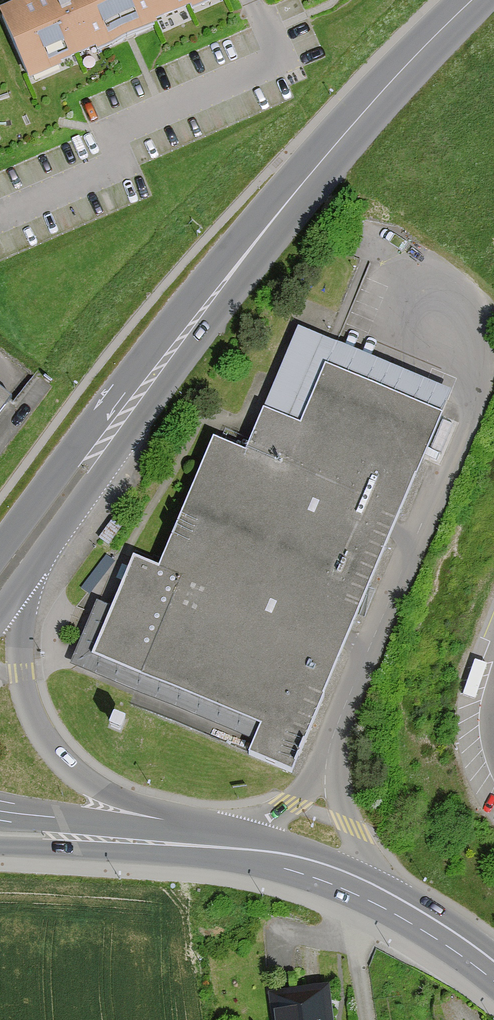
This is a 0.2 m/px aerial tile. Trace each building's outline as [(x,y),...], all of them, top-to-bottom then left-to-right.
[(216,0),(43,0),(0,19),(0,27),(26,87),(218,4),(216,0)] [(326,370),(440,417),(451,393),(296,330),(261,415),(300,431),(326,370)] [(251,758),(292,775),(440,417),(326,370),(300,431),(261,415),(245,452),(214,439),(163,559),(158,571),(133,561),(111,614),(97,608),(71,669),(256,746),(251,758)] [(10,394),(0,386),(0,407),(10,394)] [(119,563),(107,554),(79,589),(90,598),(119,563)] [(316,984),(256,992),(260,1019),(321,1019),(316,984)]
